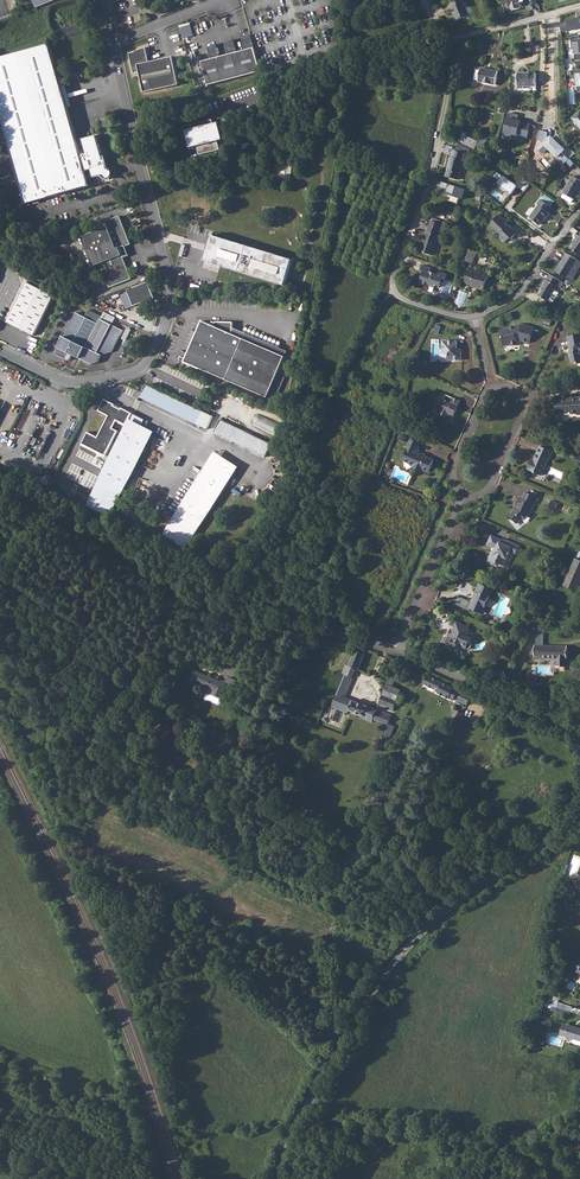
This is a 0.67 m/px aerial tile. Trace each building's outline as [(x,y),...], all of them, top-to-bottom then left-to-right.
[(450,3),(452,8),(450,8),(453,14),(454,14),(457,20),(463,18),(465,18),(469,16),(464,3),(466,2),(465,0),(457,0),(450,3)] [(509,1),(511,8),(519,6),(519,5),(522,4),(521,2),(524,1),(524,0),(513,0),(509,1)] [(579,28),(579,17),(561,23),(562,32),(570,29),(570,31),(579,28)] [(184,39),(195,35),(191,24),(180,27),(184,39)] [(217,44),(208,48),(211,59),(202,62),(208,85),(261,71),(254,48),(251,35),(243,39),(246,50),(237,52),(234,40),(225,43),(229,55),(220,57),(217,44)] [(0,58),(0,112),(12,154),(26,204),(90,186),(89,183),(92,182),(94,177),(102,175),(104,178),(107,179),(113,176),(113,171),(109,167),(106,159),(104,160),(97,135),(83,139),(87,153),(81,155),(74,130),(50,44),(0,58)] [(135,52),(130,53),(134,73),(140,72),(144,92),(179,85),(173,57),(149,62),(147,62),(146,57),(148,57),(146,46),(135,51),(135,52)] [(481,70),(479,69),(476,69),(475,79),(479,80),(478,82),(496,85),(498,72),(481,68),(481,70)] [(536,73),(518,74),(518,89),(525,89),(525,86),(536,86),(536,73)] [(522,119),(508,116),(504,131),(527,137),(531,123),(522,120),(522,119)] [(220,122),(188,130),(192,147),(198,146),(199,155),(220,150),(217,140),(224,138),(220,122)] [(478,141),(467,136),(466,136),(463,143),(475,148),(476,146),(483,149),(487,140),(480,137),(478,141)] [(497,146),(494,156),(503,160),(507,149),(497,146)] [(451,157),(445,177),(458,180),(463,162),(468,163),(470,155),(454,150),(452,157),(451,157)] [(513,194),(519,186),(504,175),(499,183),(513,194)] [(563,193),(574,199),(578,192),(579,193),(579,191),(579,180),(572,176),(563,193)] [(460,198),(463,198),(466,189),(442,181),(440,186),(447,189),(444,197),(459,203),(460,198)] [(550,206),(540,199),(537,203),(539,205),(530,217),(540,224),(549,212),(548,211),(551,207),(550,206)] [(494,220),(489,225),(493,229),(494,229),(500,235),(498,238),(504,243),(510,237),(512,239),(516,235),(518,237),(523,232),(515,225),(512,228),(510,226),(509,226),(506,224),(508,222),(504,218),(503,219),(499,215),(495,219),(495,220),(495,221),(494,220)] [(110,228),(84,238),(95,267),(102,265),(111,289),(133,280),(125,259),(131,256),(127,248),(133,245),(122,217),(108,222),(110,228)] [(447,226),(430,221),(420,252),(432,256),(440,232),(445,234),(447,226)] [(578,231),(575,235),(576,236),(574,240),(575,241),(570,247),(579,255),(579,232),(578,231)] [(293,260),(213,235),(205,261),(285,286),(293,260)] [(470,250),(466,262),(473,264),(476,253),(470,250)] [(578,260),(565,252),(554,271),(566,277),(571,268),(572,269),(578,260)] [(423,266),(420,274),(423,275),(420,284),(422,285),(421,289),(422,292),(426,293),(428,292),(430,287),(435,289),(436,287),(440,288),(442,282),(445,283),(448,275),(442,273),(441,276),(431,273),(432,269),(423,266)] [(470,286),(477,289),(478,285),(485,287),(489,274),(482,272),(482,274),(481,276),(477,274),(478,272),(469,269),(464,283),(471,285),(470,286)] [(564,283),(550,274),(537,295),(548,301),(551,303),(553,302),(559,293),(554,290),(558,284),(562,286),(564,283)] [(148,282),(128,290),(134,306),(152,299),(154,295),(148,282)] [(54,296),(27,283),(7,322),(34,336),(54,296)] [(73,356),(80,359),(98,325),(77,313),(58,351),(60,357),(66,360),(72,358),(73,356)] [(98,325),(80,359),(92,366),(98,363),(101,356),(111,354),(123,331),(100,320),(98,325)] [(211,325),(203,321),(185,362),(268,398),(285,357),(233,334),(233,322),(216,322),(216,323),(212,322),(211,325)] [(520,344),(519,342),(519,341),(522,340),(522,341),(526,342),(528,335),(527,334),(530,325),(523,323),(517,325),(517,326),(501,330),(505,346),(511,345),(512,346),(520,344)] [(567,337),(569,347),(570,347),(571,351),(569,352),(570,356),(571,357),(572,363),(577,361),(578,362),(579,362),(579,351),(579,350),(579,334),(567,337)] [(457,341),(443,341),(443,354),(449,354),(449,360),(462,360),(462,349),(458,349),(457,341)] [(213,417),(148,385),(141,398),(204,429),(205,427),(207,429),(213,417)] [(438,400),(435,407),(440,410),(440,412),(441,415),(446,417),(445,418),(451,421),(460,401),(446,395),(443,402),(438,400)] [(557,406),(557,410),(559,411),(559,415),(566,415),(566,413),(572,413),(573,416),(578,416),(579,417),(579,399),(567,399),(567,401),(558,402),(558,405),(557,406)] [(104,400),(98,412),(107,417),(97,437),(88,433),(81,445),(105,457),(118,431),(113,428),(116,422),(125,427),(131,414),(104,400)] [(144,421),(131,414),(125,427),(106,463),(86,507),(105,516),(109,509),(112,510),(132,476),(152,438),(139,431),(144,421)] [(272,444),(220,419),(214,432),(265,457),(272,444)] [(156,435),(166,439),(169,430),(159,426),(156,435)] [(419,443),(411,439),(407,448),(408,449),(404,457),(422,464),(431,467),(434,460),(419,453),(416,452),(417,449),(419,443)] [(533,461),(531,461),(528,468),(534,470),(533,471),(542,475),(550,458),(551,458),(554,451),(541,445),(535,459),(533,461)] [(186,549),(238,468),(214,453),(163,535),(186,549)] [(422,464),(404,457),(404,459),(415,464),(414,465),(414,467),(420,470),(422,464)] [(515,509),(513,511),(509,516),(516,524),(521,520),(522,521),(527,516),(528,514),(533,505),(535,505),(539,498),(525,492),(522,500),(521,499),(519,504),(517,504),(516,508),(515,509)] [(493,553),(489,562),(496,566),(498,562),(505,565),(511,552),(516,554),(519,547),(504,540),(504,541),(492,536),(487,546),(494,549),(496,550),(495,553),(493,553)] [(576,558),(563,586),(576,592),(579,582),(579,560),(576,558)] [(463,597),(459,605),(471,610),(472,608),(484,614),(494,591),(481,585),(474,602),(463,597)] [(445,643),(447,644),(451,646),(450,648),(459,652),(461,648),(464,647),(468,649),(469,649),(470,649),(471,649),(472,648),(473,646),(473,644),(472,643),(471,642),(475,632),(469,630),(470,628),(457,622),(454,630),(451,629),(445,643)] [(567,647),(541,646),(535,646),(535,657),(541,657),(541,658),(557,659),(557,663),(557,667),(567,667),(567,647)] [(349,666),(345,675),(352,678),(356,669),(358,671),(359,670),(365,654),(355,650),(349,666)] [(388,682),(383,695),(397,700),(398,698),(399,695),(403,696),(405,692),(393,687),(397,675),(391,673),(388,682)] [(204,677),(194,674),(190,685),(200,688),(201,684),(211,687),(210,688),(216,691),(214,695),(224,699),(229,685),(204,675),(204,677)] [(428,675),(425,684),(440,691),(439,693),(455,701),(456,699),(468,705),(472,696),(428,675)] [(334,704),(333,707),(337,709),(344,711),(348,713),(349,710),(364,716),(363,719),(373,723),(374,719),(389,725),(391,716),(384,714),(377,711),(377,710),(353,701),(353,700),(344,697),(337,694),(333,704),(334,704)] [(456,710),(452,719),(459,722),(463,714),(456,710)] [(560,1034),(579,1040),(579,1028),(563,1023),(560,1034)]
